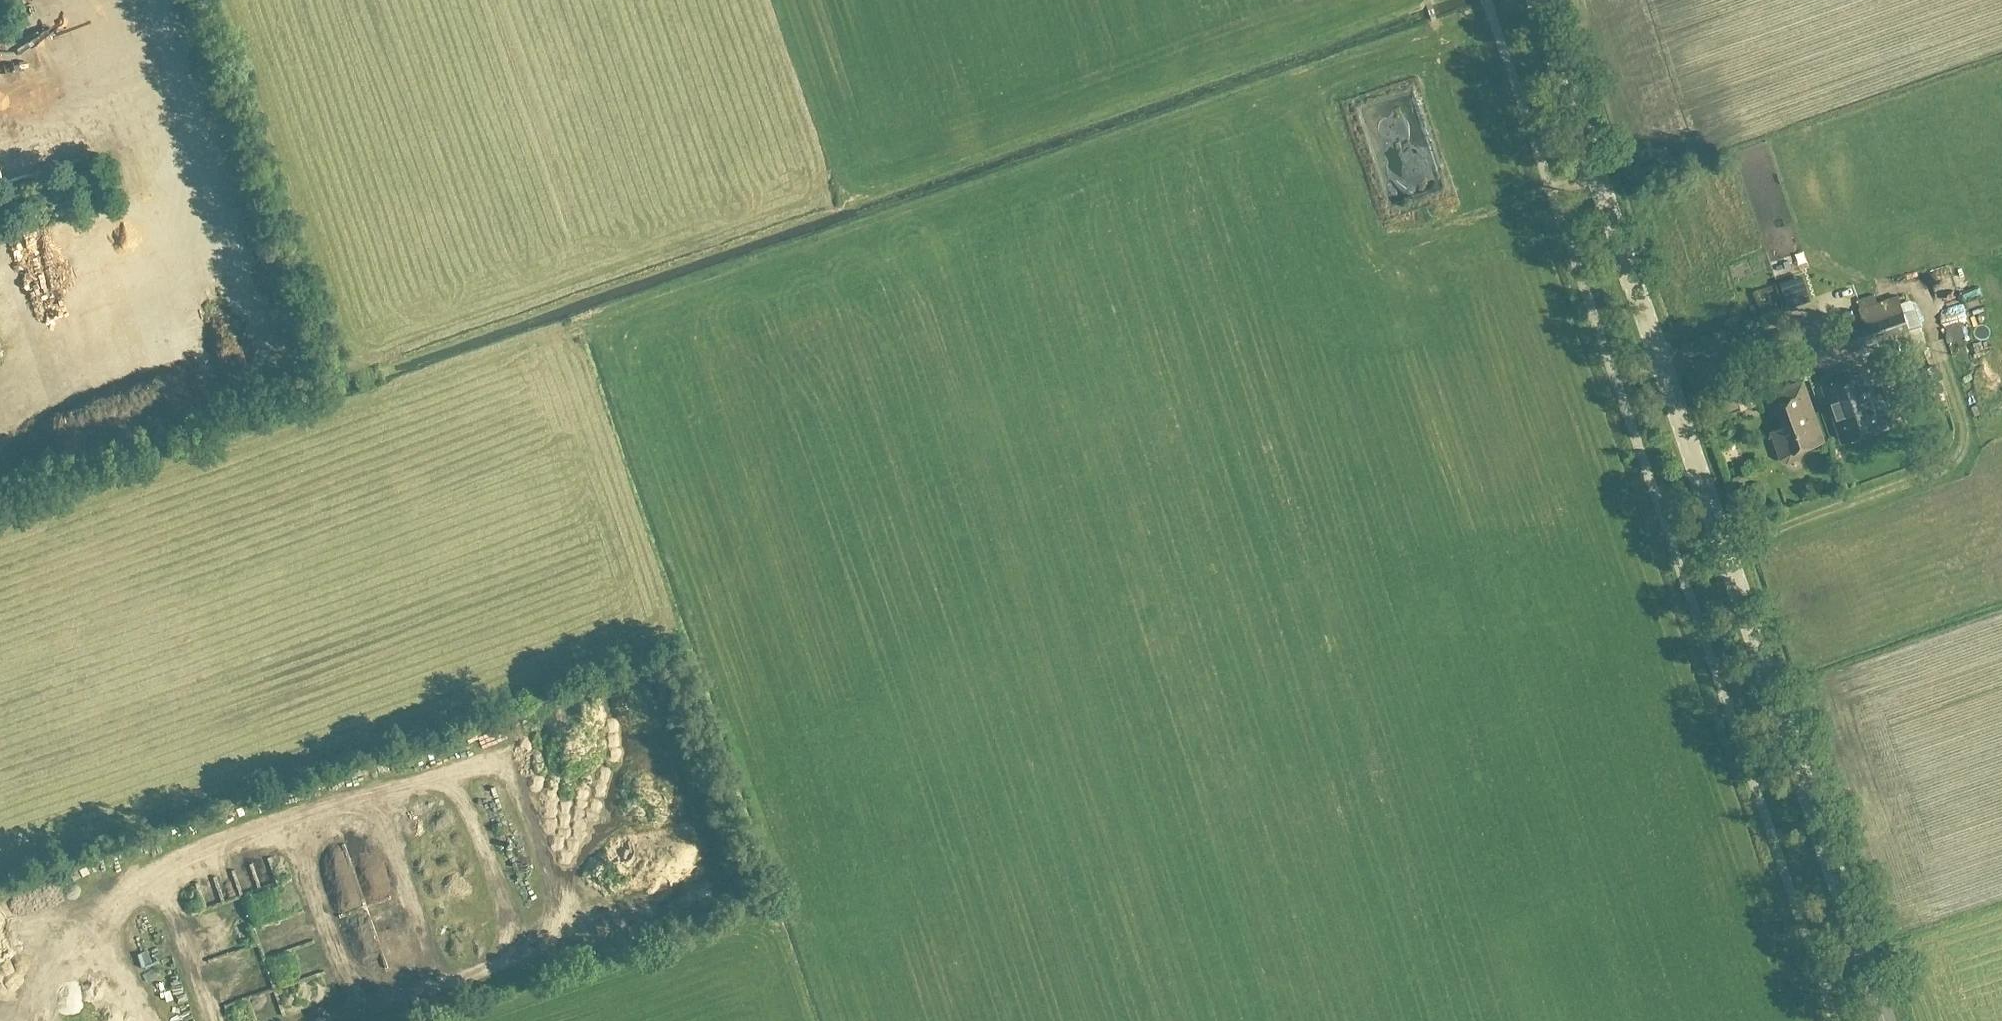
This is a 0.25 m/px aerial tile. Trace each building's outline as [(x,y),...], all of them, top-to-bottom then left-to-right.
[(1841,332),(1850,355),(1891,340),(1895,351),(1923,339),(1909,305),(1900,308),(1895,297),(1857,311),(1862,325),(1841,332)] [(1737,317),(1722,322),(1725,331),(1741,326),(1737,317)] [(1781,336),(1770,340),(1778,360),(1789,357),(1781,336)] [(1941,390),(1933,367),(1920,372),(1927,394),(1941,390)] [(1891,411),(1884,394),(1878,377),(1867,381),(1865,373),(1862,373),(1861,371),(1854,368),(1840,373),(1838,378),(1826,382),(1825,384),(1826,386),(1822,387),(1840,438),(1843,437),(1845,441),(1881,428),(1880,425),(1883,424),(1880,415),(1891,411)] [(1748,373),(1713,384),(1722,412),(1736,408),(1735,403),(1756,396),(1748,373)] [(1801,450),(1821,443),(1800,383),(1770,394),(1782,429),(1769,434),(1779,461),(1785,464),(1798,459),(1802,453),(1801,450)] [(1745,504),(1738,507),(1740,512),(1747,510),(1745,504)]
